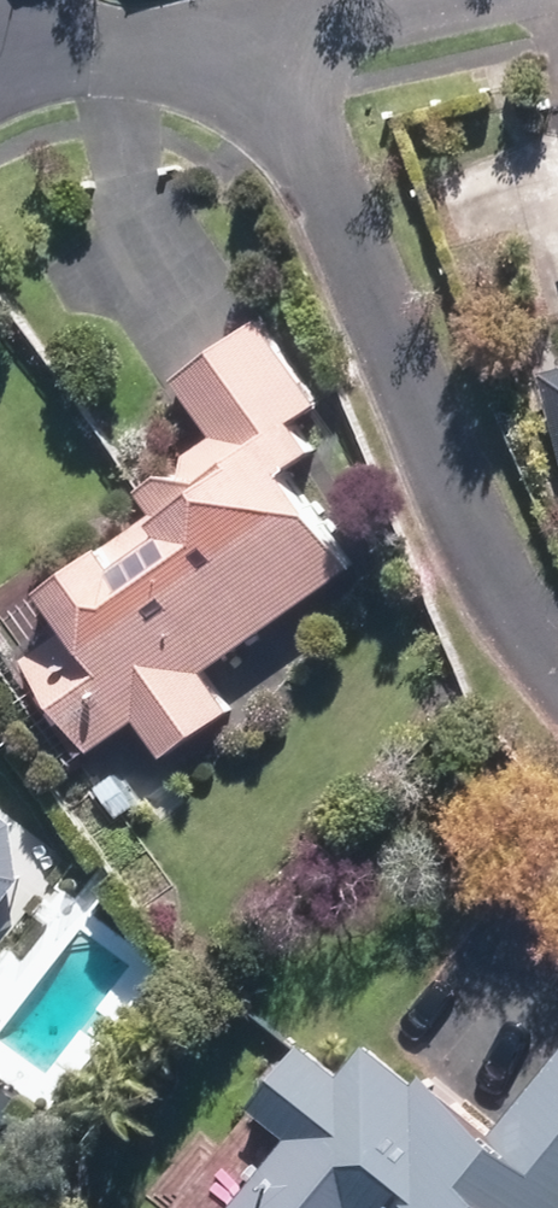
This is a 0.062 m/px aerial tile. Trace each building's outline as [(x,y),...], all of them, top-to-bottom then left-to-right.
[(211,664),(360,559),(293,462),(324,441),(303,412),(327,395),(267,310),(180,371),(219,427),(191,446),(191,465),(170,465),(144,482),(159,504),(54,577),(81,615),(30,650),(97,746),(142,713),(169,751),(237,702),(211,664)] [(542,370),(557,437),(557,366),(542,370)] [(144,798),(117,759),(82,781),(109,821),(144,798)] [(26,873),(19,814),(0,800),(0,907),(26,873)] [(501,1111),(431,1054),(421,1067),(371,1027),(345,1059),(308,1030),(252,1099),(291,1129),(227,1207),(557,1207),(557,1041),(501,1111)] [(5,1078),(0,1085),(0,1131),(9,1119),(23,1130),(41,1103),(5,1078)]
